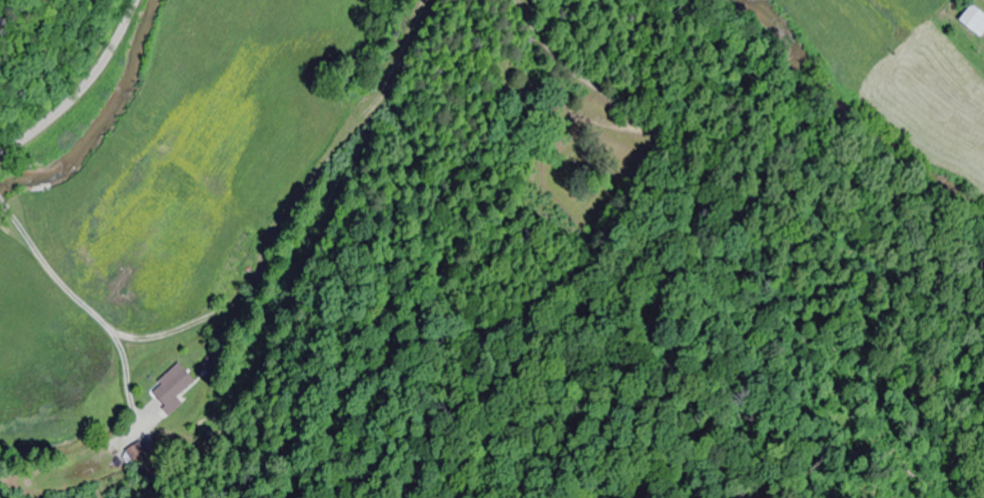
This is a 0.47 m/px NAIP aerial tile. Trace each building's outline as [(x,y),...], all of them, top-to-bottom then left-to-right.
[(983,31),(983,17),(969,4),(954,20),(976,40),(983,31)] [(196,379),(181,364),(154,391),(169,406),(196,379)]
